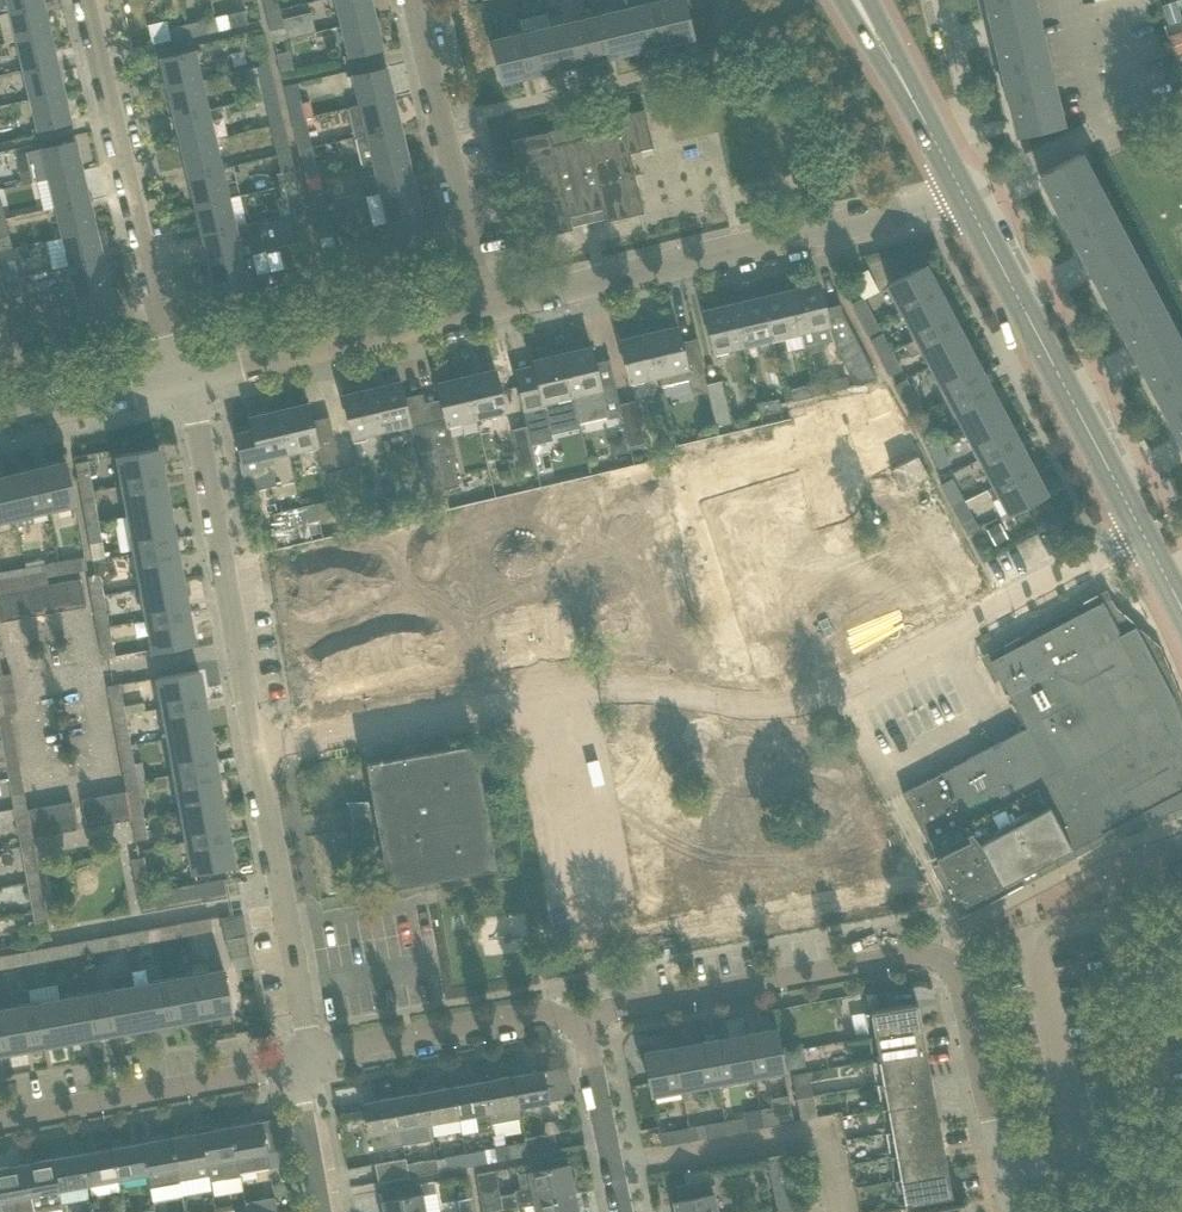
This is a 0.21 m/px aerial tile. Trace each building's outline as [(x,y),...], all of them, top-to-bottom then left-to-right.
[(2,12),(3,12),(3,13),(42,4),(41,0),(0,0),(0,5),(2,12)] [(278,0),(264,0),(267,12),(280,9),(278,0)] [(370,0),(337,0),(343,25),(374,18),(370,0)] [(687,10),(684,0),(662,0),(491,40),(501,80),(531,73),(530,67),(559,61),(588,54),(589,60),(604,56),(603,50),(661,37),(662,42),(693,35),(687,10)] [(1033,0),(991,0),(994,12),(988,13),(992,32),(1038,22),(1033,0)] [(49,33),(42,4),(3,13),(6,25),(14,23),(18,40),(49,33)] [(311,12),(282,19),(280,9),(267,12),(274,42),(316,31),(311,12)] [(244,11),(226,15),(229,28),(247,24),(244,11)] [(217,31),(214,18),(186,25),(189,37),(205,33),(217,31)] [(381,48),(374,18),(343,25),(350,55),(381,48)] [(1061,123),(1049,72),(1038,22),(992,32),(997,51),(1003,50),(1009,74),(1003,76),(1006,89),(1012,87),(1017,112),(1011,113),(1016,134),(1061,123)] [(186,25),(168,29),(171,41),(189,37),(186,25)] [(56,62),(49,33),(18,40),(25,69),(56,62)] [(262,35),(249,38),(253,54),(266,51),(262,35)] [(192,51),(186,53),(162,58),(169,88),(199,81),(192,51)] [(290,51),(277,54),(281,72),(294,69),(290,51)] [(62,91),(56,62),(25,69),(32,98),(62,91)] [(276,94),(269,63),(242,69),(248,97),(263,94),(264,97),(276,94)] [(385,68),(362,73),(346,77),(349,91),(358,90),(362,105),(392,98),(385,68)] [(206,110),(199,81),(169,88),(176,117),(206,110)] [(312,116),(309,101),(302,103),(298,88),(285,91),(292,121),(306,117),(312,116)] [(70,121),(62,91),(32,98),(39,128),(70,121)] [(283,123),(276,94),(264,97),(271,126),(283,123)] [(399,127),(392,98),(362,105),(349,108),(356,137),(399,127)] [(513,140),(510,141),(519,179),(520,178),(535,239),(573,230),(569,217),(602,209),(606,222),(644,213),(630,153),(653,147),(644,109),(582,123),(549,131),(550,132),(513,140)] [(213,139),(206,110),(176,117),(183,147),(213,139)] [(312,147),(308,129),(306,117),(292,121),(299,150),(312,147)] [(406,156),(399,127),(356,137),(362,166),(376,163),(406,156)] [(285,131),(273,134),(277,155),(290,152),(285,131)] [(220,169),(213,139),(183,147),(190,176),(220,169)] [(74,141),(51,146),(30,151),(37,181),(50,178),(81,171),(74,141)] [(313,147),(299,150),(303,168),(306,179),(319,176),(316,164),(313,147)] [(297,181),(290,152),(277,155),(281,172),(277,174),(280,185),(297,181)] [(1128,245),(1104,199),(1080,153),(1039,175),(1048,193),(1054,190),(1065,212),(1060,215),(1066,227),(1072,224),(1084,247),(1078,249),(1087,266),(1128,245)] [(413,185),(406,156),(376,163),(382,192),(413,185)] [(220,169),(190,176),(197,205),(227,198),(220,169)] [(88,200),(81,171),(50,178),(57,207),(88,200)] [(297,181),(280,185),(282,194),(282,197),(287,196),(291,213),(303,210),(297,181)] [(382,192),(365,196),(370,216),(372,225),(389,221),(420,214),(413,185),(382,192)] [(309,191),(313,209),(326,205),(322,188),(309,191)] [(227,198),(197,205),(204,234),(247,224),(240,195),(227,198)] [(95,229),(88,200),(57,207),(64,236),(95,229)] [(330,223),(326,205),(313,209),(317,227),(330,223)] [(308,229),(303,210),(291,213),(295,231),(308,229)] [(427,244),(420,214),(389,221),(396,251),(427,244)] [(6,219),(0,221),(0,240),(10,237),(6,219)] [(265,251),(258,221),(247,224),(204,234),(210,263),(240,256),(265,251)] [(102,258),(95,229),(64,236),(71,266),(102,258)] [(1176,336),(1152,290),(1128,245),(1087,266),(1096,283),(1102,281),(1114,303),(1108,306),(1114,318),(1120,315),(1132,337),(1126,340),(1135,357),(1176,336)] [(340,264),(335,247),(322,250),(327,267),(340,264)] [(273,295),(267,272),(270,271),(265,251),(240,256),(210,263),(217,293),(244,287),(247,301),(273,295)] [(317,270),(313,252),(300,256),(304,273),(317,270)] [(109,287),(102,258),(71,266),(78,295),(109,287)] [(20,277),(16,259),(2,262),(7,281),(20,277)] [(976,375),(962,349),(934,295),(939,292),(924,265),(888,284),(917,338),(905,344),(911,356),(923,350),(1009,513),(1046,493),(1031,466),(1026,469),(983,389),(989,386),(981,372),(976,375)] [(24,295),(20,277),(7,281),(11,298),(24,295)] [(855,339),(843,314),(841,304),(825,308),(819,283),(790,290),(803,347),(830,341),(833,351),(853,389),(875,377),(855,339)] [(109,287),(78,295),(64,298),(74,342),(89,338),(85,325),(116,317),(109,287)] [(803,347),(790,290),(762,296),(772,342),(782,340),(785,351),(803,347)] [(772,342),(762,296),(733,303),(743,344),(758,341),(759,345),(772,342)] [(862,296),(851,302),(868,334),(879,328),(862,296)] [(743,344),(733,303),(704,310),(715,355),(729,352),(728,348),(743,344)] [(4,311),(0,312),(0,331),(8,329),(4,311)] [(16,322),(21,340),(34,336),(29,319),(16,322)] [(677,326),(649,333),(658,374),(660,386),(689,379),(693,395),(708,391),(706,384),(707,384),(701,362),(696,339),(682,342),(677,326)] [(658,374),(649,333),(619,339),(630,385),(644,382),(643,377),(658,374)] [(891,351),(881,333),(870,338),(880,357),(891,351)] [(1176,336),(1135,357),(1144,375),(1150,372),(1162,394),(1156,397),(1163,409),(1168,406),(1180,428),(1174,431),(1181,445),(1181,346),(1176,336)] [(591,346),(562,353),(576,414),(578,422),(621,412),(620,404),(614,383),(609,360),(595,363),(591,346)] [(900,369),(891,351),(880,357),(889,374),(900,369)] [(535,367),(514,372),(520,397),(527,425),(527,426),(531,444),(551,439),(547,421),(576,414),(562,353),(533,360),(535,367)] [(506,415),(501,392),(495,369),(466,375),(476,417),(491,414),(493,418),(506,415)] [(476,417),(466,375),(437,382),(448,428),(462,425),(461,421),(476,417)] [(915,398),(905,378),(895,384),(905,403),(915,398)] [(411,427),(406,404),(400,381),(371,388),(381,429),(397,426),(398,430),(411,427)] [(721,381),(707,384),(706,384),(708,391),(709,391),(716,426),(731,422),(721,381)] [(794,400),(815,396),(812,384),(791,389),(794,400)] [(381,429),(371,388),(342,395),(353,441),(367,437),(366,433),(381,429)] [(779,399),(758,403),(760,415),(781,411),(779,399)] [(635,400),(620,404),(621,412),(629,446),(644,442),(635,400)] [(308,403),(279,410),(288,450),(304,447),(306,452),(319,449),(323,468),(336,465),(330,438),(317,441),(308,403)] [(292,463),(288,450),(279,410),(250,416),(252,425),(233,429),(240,460),(239,461),(245,492),(295,481),(291,463),(292,463)] [(522,470),(537,467),(527,425),(512,429),(522,470)] [(940,444),(930,426),(919,431),(929,450),(940,444)] [(450,444),(435,447),(445,489),(460,485),(450,444)] [(949,462),(940,444),(929,450),(938,467),(949,462)] [(445,489),(435,447),(420,451),(430,492),(445,489)] [(175,537),(169,538),(158,479),(164,479),(159,448),(118,455),(153,649),(194,642),(188,611),(182,612),(172,553),(178,552),(175,537)] [(917,455),(891,469),(902,490),(929,476),(917,455)] [(88,460),(87,460),(76,462),(79,478),(91,476),(88,460)] [(71,485),(65,461),(35,468),(36,474),(0,483),(0,519),(75,502),(71,485)] [(366,508),(357,466),(343,470),(352,511),(366,508)] [(654,467),(640,471),(643,482),(657,479),(654,467)] [(352,511),(343,470),(327,473),(333,500),(315,504),(319,519),(352,511)] [(632,473),(618,476),(621,488),(634,485),(632,473)] [(94,496),(91,476),(79,478),(82,498),(94,496)] [(618,476),(604,480),(607,491),(621,488),(618,476)] [(586,477),(572,480),(574,492),(588,488),(586,477)] [(940,484),(953,508),(964,502),(952,478),(940,484)] [(572,480),(558,484),(560,495),(574,492),(572,480)] [(799,490),(788,494),(792,508),(804,504),(799,490)] [(751,493),(709,506),(717,532),(759,519),(751,493)] [(543,494),(529,497),(531,509),(545,505),(543,494)] [(529,497),(515,501),(517,512),(531,509),(529,497)] [(940,500),(927,507),(933,518),(945,511),(940,500)] [(99,521),(95,501),(83,503),(87,523),(99,521)] [(978,529),(964,502),(953,508),(967,535),(978,529)] [(506,503),(492,506),(495,517),(509,514),(506,503)] [(672,503),(649,509),(659,551),(683,546),(672,503)] [(319,519),(315,504),(273,514),(276,528),(319,519)] [(649,509),(627,514),(637,557),(659,551),(649,509)] [(806,513),(795,516),(799,530),(811,526),(806,513)] [(627,514),(605,519),(615,562),(637,557),(627,514)] [(605,519),(582,525),(592,567),(615,562),(605,519)] [(759,519),(717,532),(724,554),(766,540),(759,519)] [(99,521),(87,523),(87,525),(91,544),(94,561),(104,559),(106,559),(99,521)] [(902,522),(889,528),(895,539),(907,532),(902,522)] [(582,525),(560,530),(570,573),(592,567),(582,525)] [(811,526),(799,530),(804,544),(815,540),(811,526)] [(889,528),(877,535),(882,546),(895,539),(889,528)] [(560,530),(538,535),(548,578),(570,573),(560,530)] [(538,535),(515,541),(526,583),(548,578),(538,535)] [(766,540),(724,554),(731,576),(773,562),(766,540)] [(515,541),(492,546),(502,589),(526,583),(515,541)] [(340,543),(292,565),(351,692),(399,670),(340,543)] [(861,544),(849,551),(855,561),(867,554),(861,544)] [(954,544),(931,557),(952,595),(976,582),(954,544)] [(849,551),(836,557),(842,568),(855,561),(849,551)] [(84,556),(58,561),(61,574),(87,569),(84,556)] [(820,556),(809,560),(813,574),(824,570),(820,556)] [(931,557),(911,568),(932,606),(952,595),(931,557)] [(106,569),(104,559),(94,561),(96,571),(106,569)] [(61,574),(58,561),(50,562),(53,575),(61,574)] [(773,562),(731,576),(738,597),(780,584),(773,562)] [(911,568),(891,579),(912,617),(932,606),(911,568)] [(824,570),(813,574),(817,587),(829,584),(824,570)] [(88,578),(92,597),(104,595),(100,575),(88,578)] [(82,577),(66,580),(68,590),(84,587),(82,577)] [(891,579),(871,590),(892,628),(912,617),(891,579)] [(69,600),(68,590),(66,580),(52,582),(57,612),(71,610),(69,600)] [(57,612),(52,582),(38,585),(43,615),(57,612)] [(780,584),(738,597),(745,619),(787,606),(780,584)] [(43,615),(38,585),(24,588),(29,617),(43,615)] [(86,597),(84,587),(68,590),(69,600),(86,597)] [(29,617),(24,588),(10,590),(15,620),(29,617)] [(10,590),(0,592),(0,621),(0,623),(15,620),(10,590)] [(871,590),(847,603),(869,641),(892,628),(871,590)] [(107,614),(104,595),(92,597),(95,616),(107,614)] [(87,607),(86,597),(69,600),(71,610),(87,607)] [(1120,635),(1119,634),(1103,601),(1038,636),(1056,669),(1120,635)] [(827,602),(815,606),(820,620),(831,616),(827,602)] [(787,606),(745,619),(752,641),(794,628),(787,606)] [(831,616),(820,620),(824,633),(835,630),(831,616)] [(96,622),(102,656),(103,658),(115,656),(108,620),(96,622)] [(794,628),(752,641),(760,667),(802,653),(794,628)] [(1174,699),(1143,639),(1143,637),(1124,631),(1119,634),(1120,635),(1056,669),(1008,694),(1026,728),(977,754),(1036,865),(1051,857),(1053,859),(1102,833),(1103,833),(1181,807),(1181,722),(1174,699)] [(1056,669),(1038,636),(991,661),(999,676),(1008,694),(1056,669)] [(1,660),(0,661),(0,697),(15,695),(11,673),(3,675),(1,660)] [(215,759),(209,760),(199,702),(204,701),(199,670),(158,677),(193,871),(234,864),(228,833),(222,834),(212,775),(218,774),(215,759)] [(120,684),(113,686),(108,687),(113,717),(125,715),(120,684)] [(15,695),(0,697),(0,731),(1,738),(14,736),(10,713),(18,711),(15,695)] [(131,745),(126,719),(125,715),(113,717),(119,747),(131,745)] [(600,722),(554,728),(585,934),(631,928),(600,722)] [(22,776),(14,736),(1,738),(9,779),(22,776)] [(134,764),(131,745),(119,747),(122,766),(134,764)] [(360,781),(347,783),(364,877),(376,875),(379,889),(499,867),(497,853),(509,851),(492,757),(480,760),(477,746),(357,767),(360,781)] [(1036,865),(977,754),(941,773),(1001,887),(1020,876),(1019,874),(1036,865)] [(1001,887),(941,773),(902,793),(936,856),(957,898),(958,897),(963,907),(1001,887)] [(22,776),(9,779),(9,782),(14,809),(27,806),(22,776)] [(131,819),(128,800),(127,795),(110,797),(115,826),(132,823),(131,819)] [(115,826),(110,797),(96,800),(101,829),(115,826)] [(144,817),(140,798),(128,800),(131,819),(144,817)] [(101,829),(96,800),(81,802),(86,831),(101,829)] [(77,832),(72,804),(57,807),(62,835),(77,832)] [(30,823),(28,812),(27,806),(14,809),(17,826),(30,823)] [(62,835),(57,807),(43,809),(48,838),(62,835)] [(48,838),(43,809),(28,812),(30,823),(33,840),(48,838)] [(147,837),(144,817),(131,819),(132,823),(135,839),(147,837)] [(143,857),(138,858),(131,859),(138,895),(150,893),(143,857)] [(40,878),(37,861),(24,864),(27,881),(40,878)] [(1173,866),(1181,884),(1181,862),(1173,866)] [(45,902),(40,878),(27,881),(32,904),(45,902)] [(229,897),(226,879),(217,880),(220,898),(229,897)] [(220,898),(217,880),(208,882),(212,900),(220,898)] [(212,900),(208,882),(200,883),(203,901),(212,900)] [(203,901),(200,883),(192,885),(195,903),(203,901)] [(195,903),(192,885),(183,887),(186,905),(195,903)] [(186,905),(183,887),(174,888),(177,906),(186,905)] [(177,906),(174,888),(164,890),(168,908),(177,906)] [(168,908),(164,890),(155,892),(157,901),(158,910),(168,908)] [(157,901),(155,892),(150,893),(138,895),(139,904),(157,901)] [(158,910),(157,901),(139,904),(141,913),(158,910)] [(52,940),(46,906),(32,909),(39,942),(52,940)] [(209,919),(184,924),(186,936),(212,931),(209,919)] [(186,936),(184,924),(174,925),(177,938),(186,936)] [(172,939),(170,926),(150,930),(152,942),(172,939)] [(146,943),(143,931),(123,934),(125,947),(146,943)] [(125,947),(123,934),(103,938),(106,950),(125,947)] [(72,956),(70,944),(50,947),(53,959),(72,956)] [(53,959),(50,947),(31,951),(33,963),(53,959)] [(15,954),(0,956),(0,969),(17,966),(15,954)] [(200,1010),(201,1015),(231,1010),(224,969),(212,971),(211,965),(192,968),(193,975),(0,1010),(0,1052),(7,1050),(6,1044),(95,1028),(96,1034),(111,1031),(110,1026),(200,1010)] [(870,1011),(874,1034),(875,1036),(922,1027),(917,1002),(870,1011)] [(926,1051),(922,1027),(875,1036),(879,1060),(926,1051)] [(784,1069),(781,1051),(777,1028),(746,1033),(747,1039),(719,1044),(718,1038),(703,1041),(704,1047),(676,1052),(674,1046),(644,1052),(651,1093),(784,1069)] [(930,1075),(926,1051),(879,1060),(883,1084),(930,1075)] [(543,1070),(512,1075),(518,1106),(557,1099),(554,1084),(546,1086),(543,1070)] [(807,1070),(791,1073),(796,1099),(812,1096),(807,1070)] [(512,1075),(483,1081),(488,1112),(491,1123),(520,1118),(518,1106),(512,1075)] [(935,1099),(930,1075),(883,1084),(888,1108),(935,1099)] [(483,1081),(453,1086),(459,1117),(475,1114),(478,1127),(479,1131),(492,1129),(491,1123),(488,1112),(483,1081)] [(459,1117),(453,1086),(424,1091),(429,1122),(459,1117)] [(429,1122),(424,1091),(394,1097),(400,1128),(402,1143),(432,1138),(429,1122)] [(769,1099),(771,1107),(760,1109),(764,1127),(794,1122),(791,1109),(788,1095),(769,1099)] [(812,1096),(796,1099),(799,1119),(816,1117),(812,1096)] [(400,1128),(394,1097),(364,1102),(373,1150),(403,1145),(402,1143),(400,1128)] [(939,1123),(935,1099),(888,1108),(892,1131),(939,1123)] [(742,1118),(723,1122),(725,1134),(744,1130),(742,1118)] [(261,1122),(230,1127),(236,1157),(239,1174),(269,1168),(261,1122)] [(725,1134),(723,1122),(705,1125),(707,1137),(725,1134)] [(943,1147),(939,1123),(892,1131),(896,1155),(943,1147)] [(694,1126),(683,1128),(677,1130),(679,1142),(696,1138),(694,1126)] [(236,1157),(230,1127),(201,1132),(206,1162),(209,1175),(210,1181),(239,1175),(239,1174),(236,1157)] [(679,1142),(677,1130),(659,1133),(662,1145),(679,1142)] [(206,1162),(201,1132),(171,1137),(177,1168),(180,1180),(209,1175),(206,1162)] [(554,1133),(531,1137),(524,1138),(525,1142),(527,1155),(557,1150),(554,1133)] [(171,1137),(142,1143),(147,1173),(150,1186),(180,1180),(177,1168),(171,1137)] [(527,1155),(525,1142),(506,1145),(509,1159),(527,1155)] [(147,1173),(142,1143),(112,1148),(118,1178),(147,1173)] [(948,1171),(943,1147),(896,1155),(901,1179),(948,1171)] [(118,1178),(112,1148),(83,1153),(88,1183),(118,1178)] [(483,1150),(465,1153),(468,1166),(485,1163),(483,1150)] [(88,1183),(83,1153),(53,1158),(59,1189),(88,1183)] [(468,1166),(465,1153),(448,1156),(451,1169),(468,1166)] [(776,1201),(778,1211),(779,1211),(801,1208),(790,1153),(767,1158),(776,1201)] [(53,1158),(24,1164),(29,1194),(32,1211),(38,1211),(62,1207),(59,1189),(53,1158)] [(406,1164),(407,1163),(406,1158),(375,1164),(379,1182),(409,1177),(406,1164)] [(426,1174),(423,1161),(407,1163),(406,1164),(409,1177),(426,1174)] [(29,1194),(24,1164),(0,1168),(0,1207),(1,1211),(32,1211),(29,1194)] [(545,1169),(528,1172),(531,1186),(514,1189),(515,1193),(501,1195),(496,1170),(476,1174),(483,1211),(488,1211),(497,1210),(534,1203),(575,1195),(568,1164),(545,1169)] [(952,1196),(948,1171),(901,1179),(905,1204),(952,1196)] [(715,1201),(711,1179),(676,1186),(679,1201),(673,1202),(675,1211),(717,1211),(715,1201)] [(423,1201),(422,1193),(382,1201),(384,1211),(425,1211),(423,1201)] [(576,1201),(575,1195),(534,1203),(536,1211),(578,1211),(576,1201)] [(275,1197),(245,1202),(247,1211),(277,1211),(275,1197)] [(472,1201),(472,1198),(458,1200),(460,1211),(474,1211),(472,1201)] [(940,1207),(916,1211),(965,1211),(963,1203),(940,1207)]
